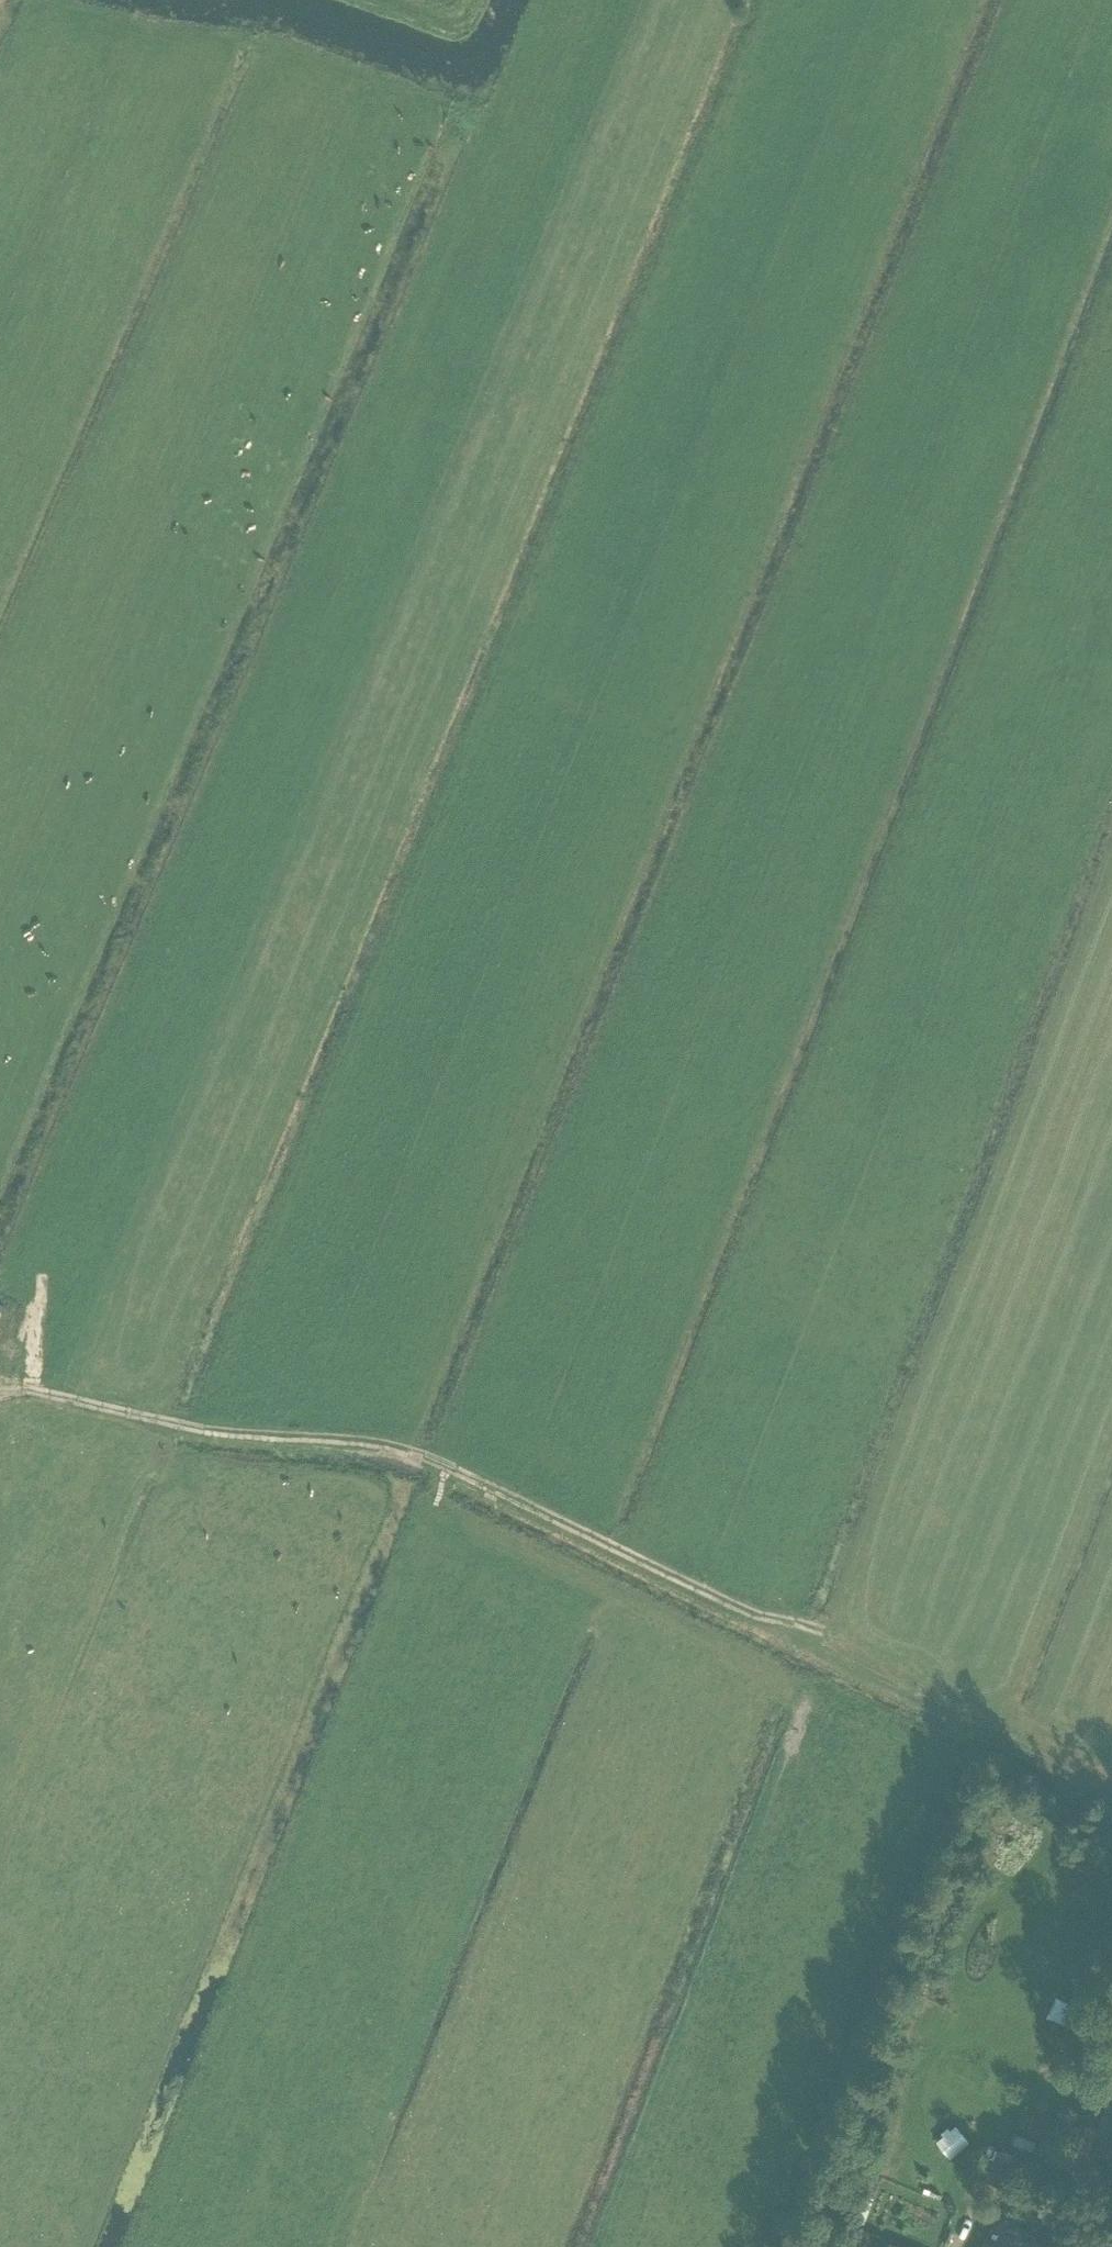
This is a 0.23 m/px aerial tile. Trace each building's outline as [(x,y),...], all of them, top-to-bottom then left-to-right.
[(970,2142),(956,2126),(937,2142),(950,2158),(970,2142)] [(972,2187),(1005,2199),(1016,2169),(1002,2165),(999,2172),(993,2169),(999,2152),(986,2148),(972,2187)] [(986,2238),(982,2246),(1010,2246),(986,2238)]
